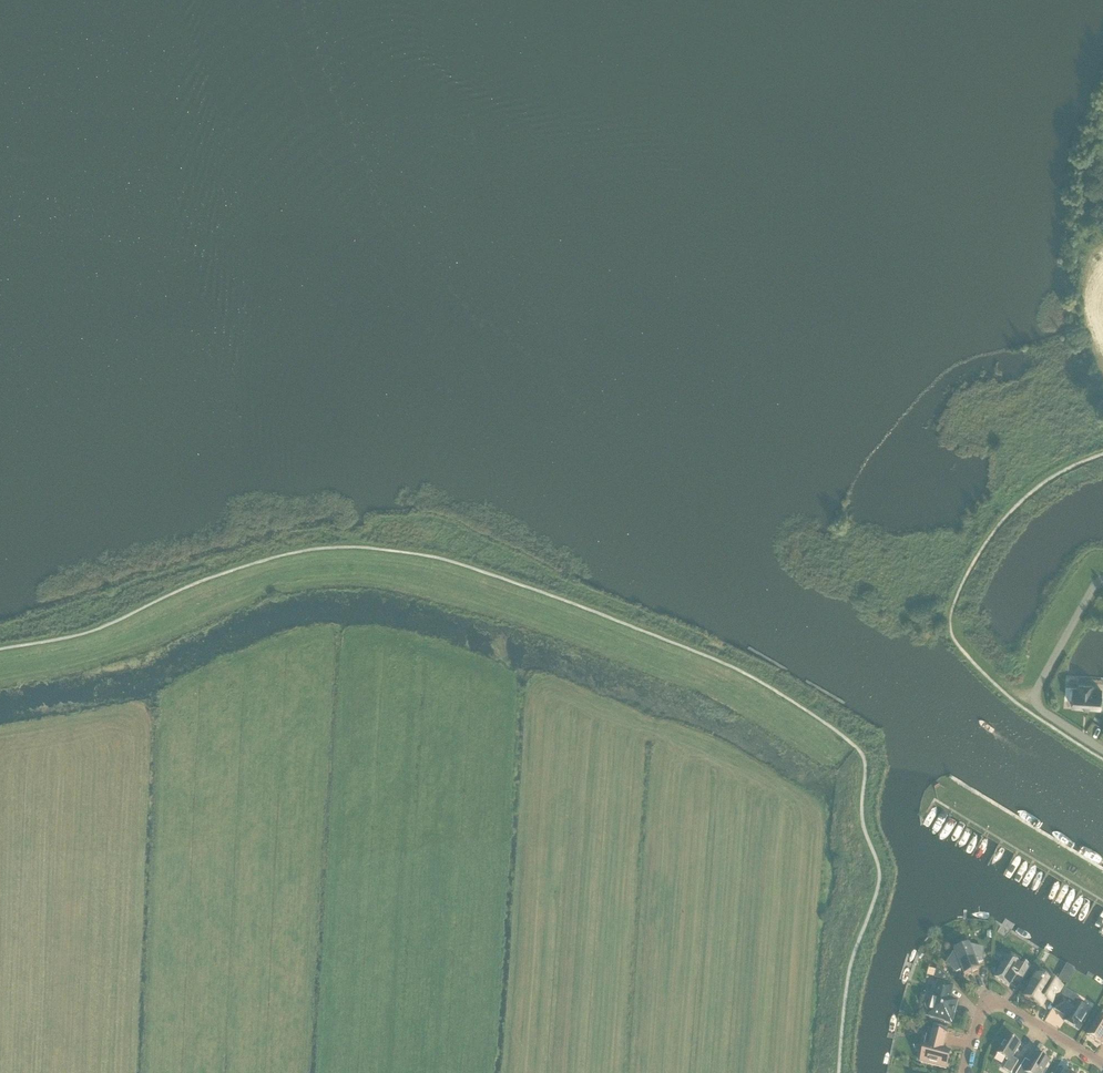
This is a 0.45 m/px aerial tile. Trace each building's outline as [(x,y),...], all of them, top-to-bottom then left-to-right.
[(1072,688),(1071,709),(1101,710),(1102,689),(1095,689),(1096,685),(1077,684),(1076,688),(1072,688)] [(969,946),(968,942),(953,949),(955,953),(947,963),(956,973),(962,970),(964,976),(979,970),(977,965),(983,962),(983,949),(969,946)] [(1006,959),(1005,958),(1003,959),(1001,962),(1001,965),(1002,966),(995,978),(1008,987),(1016,975),(1023,979),(1030,967),(1022,962),(1021,965),(1007,957),(1006,959)] [(935,978),(948,982),(949,978),(938,968),(935,978)] [(1031,986),(1024,997),(1040,1007),(1045,999),(1052,1004),(1062,986),(1048,978),(1047,980),(1036,974),(1030,985),(1031,986)] [(949,999),(953,986),(938,982),(934,995),(933,995),(932,1000),(930,999),(926,1002),(924,1006),(927,1010),(929,1011),(927,1016),(944,1021),(944,1022),(952,1024),(954,1014),(953,1014),(957,1001),(949,999)] [(1007,995),(1014,997),(1017,986),(1010,985),(1007,995)] [(1078,1030),(1090,1011),(1076,1002),(1074,1004),(1062,996),(1054,1009),(1063,1015),(1065,1013),(1068,1015),(1064,1021),(1078,1030)] [(1088,1036),(1102,1044),(1102,1042),(1102,1018),(1100,1016),(1088,1036)] [(935,1026),(933,1032),(932,1031),(928,1045),(925,1044),(920,1062),(946,1069),(950,1051),(942,1049),(947,1029),(935,1026)] [(1007,1037),(997,1054),(1008,1061),(1003,1069),(1010,1072),(1011,1072),(1018,1061),(1012,1058),(1020,1044),(1007,1037)] [(1049,1062),(1036,1054),(1028,1067),(1023,1064),(1017,1072),(1042,1072),(1049,1062)]
